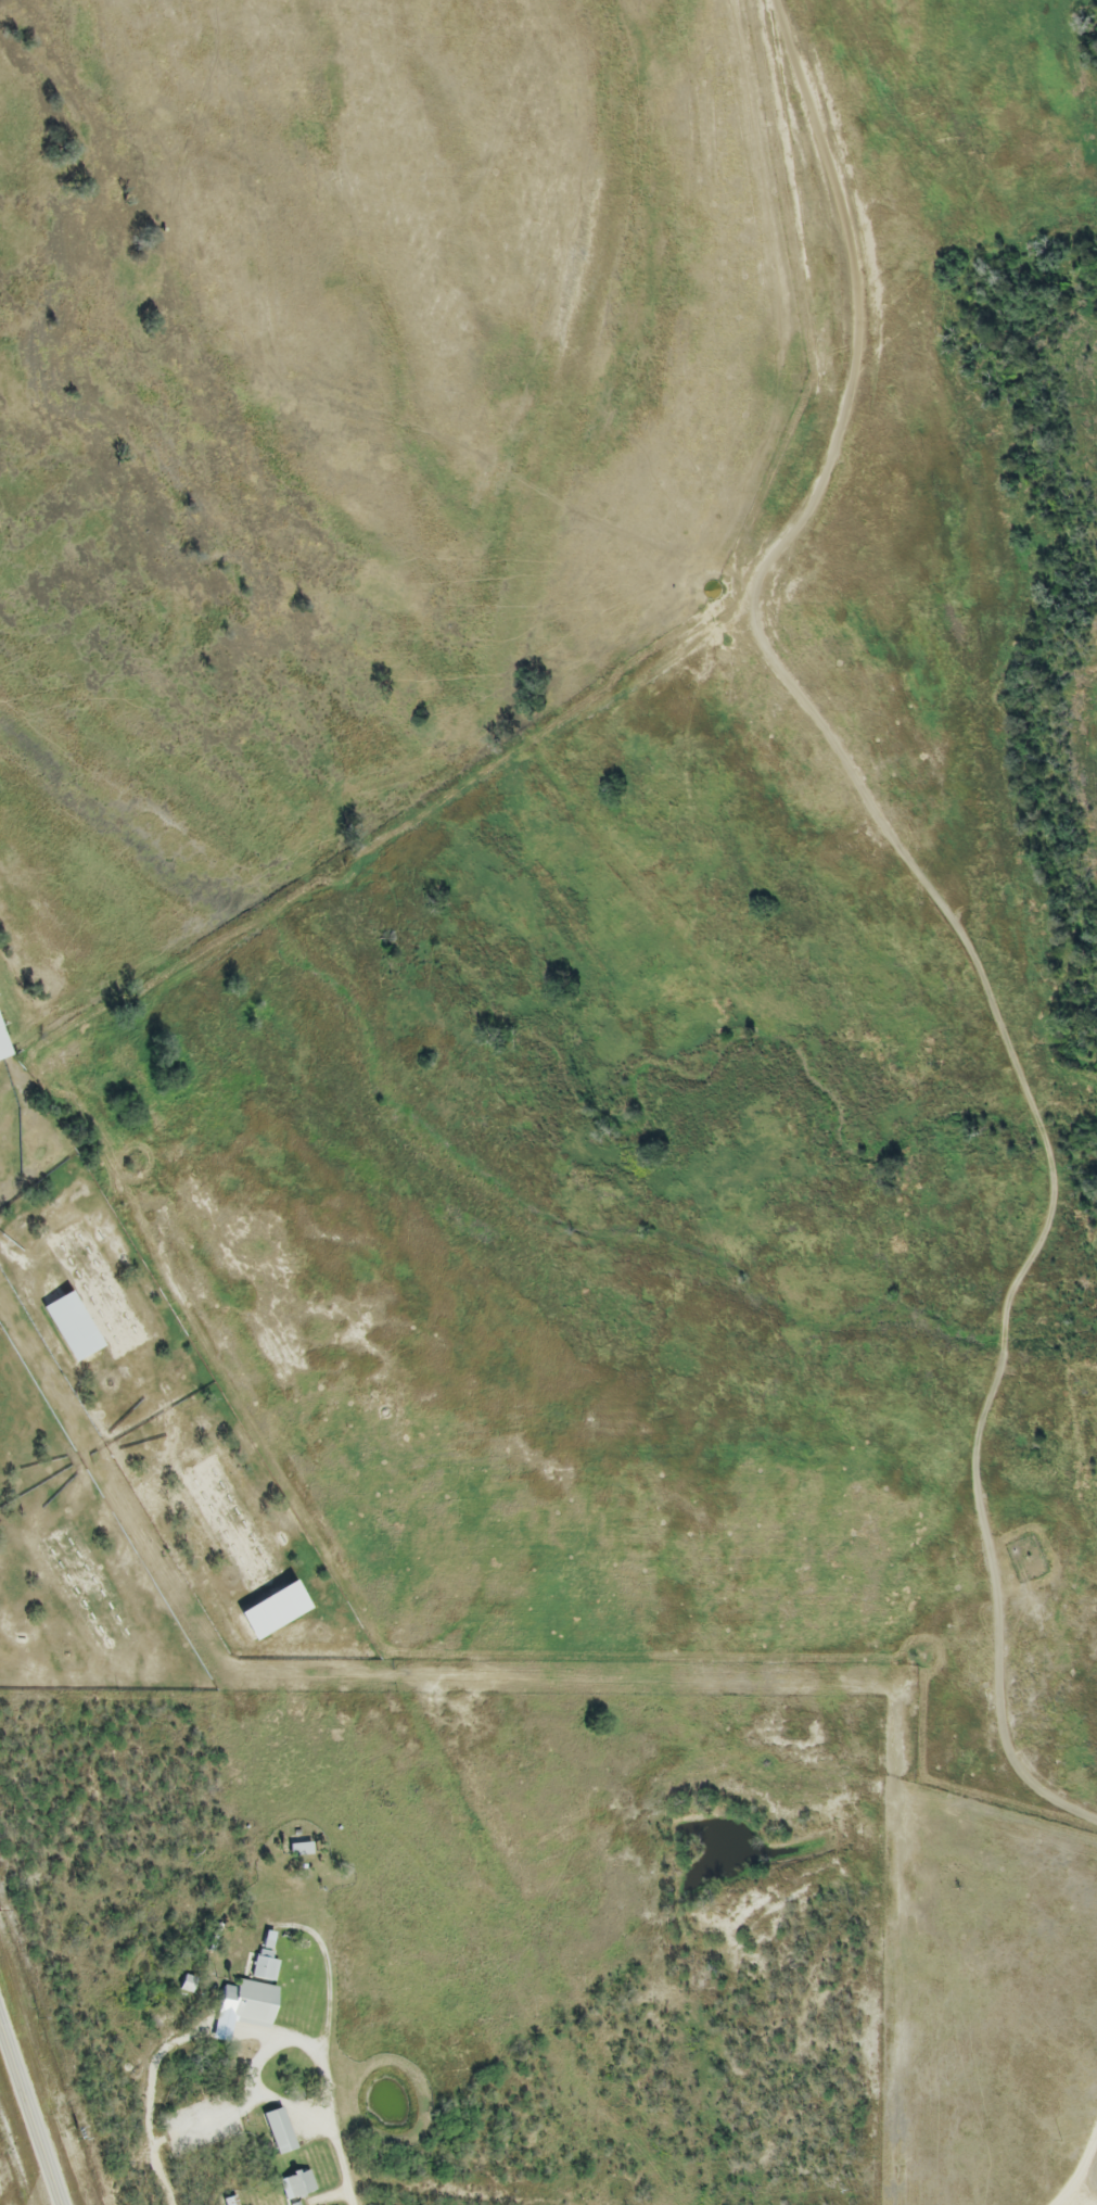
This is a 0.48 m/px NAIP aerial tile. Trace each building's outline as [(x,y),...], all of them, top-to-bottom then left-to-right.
[(311,1844),(288,1844),(288,1857),(311,1857),(311,1844)] [(273,1985),(279,1963),(269,1960),(276,1935),(264,1932),(251,1978),(273,1985)] [(190,1994),(195,1980),(183,1977),(179,1991),(190,1994)] [(276,1988),(237,1982),(235,1989),(223,1987),(220,2004),(231,2006),(228,2022),(269,2029),(276,1988)] [(251,2043),(246,2030),(231,2037),(236,2049),(251,2043)] [(282,2109),(263,2115),(276,2156),(295,2150),(282,2109)] [(315,2192),(308,2170),(284,2178),(290,2200),(315,2192)]
